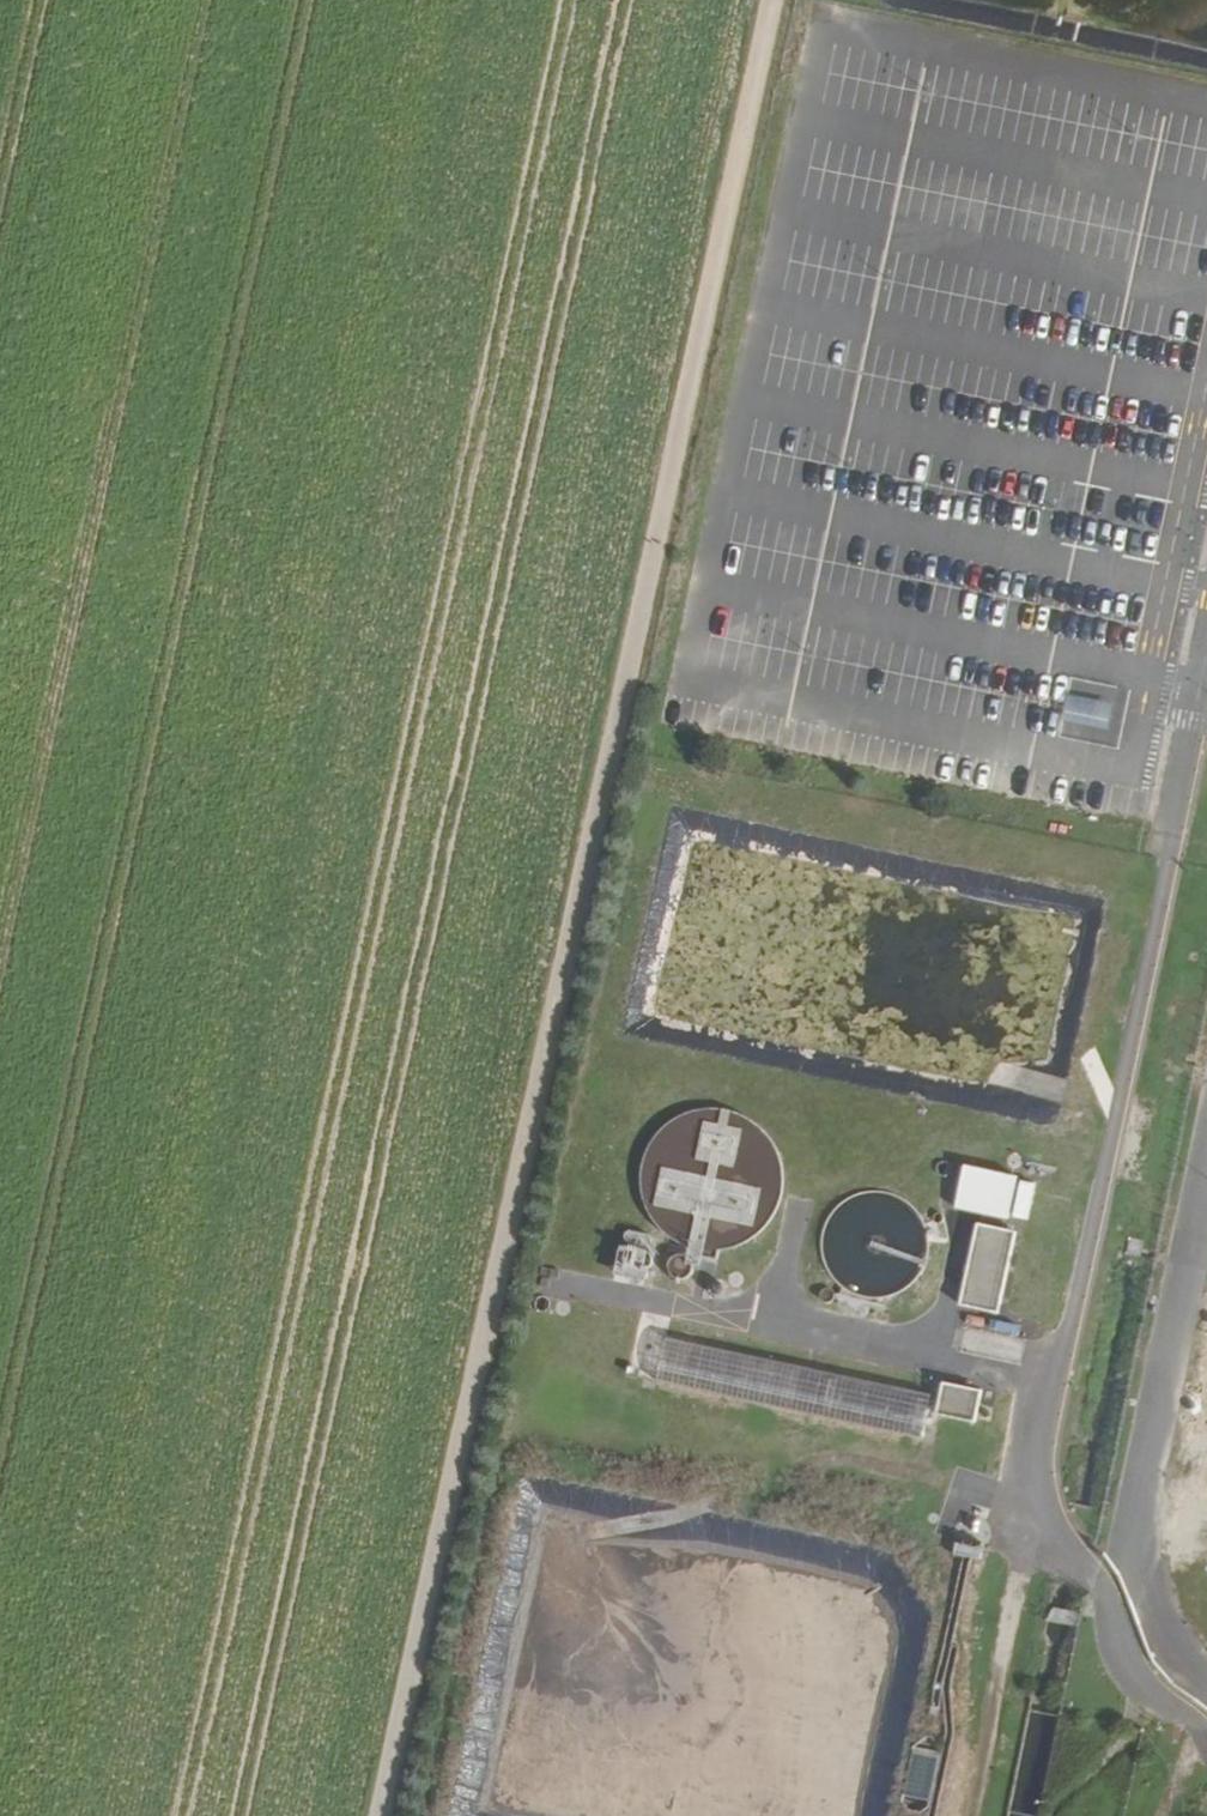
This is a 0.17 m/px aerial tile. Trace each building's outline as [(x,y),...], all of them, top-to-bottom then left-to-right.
[(1065,691),(1057,735),(1100,743),(1109,700),(1065,691)] [(958,1162),(952,1207),(1009,1215),(1015,1170),(958,1162)] [(959,1305),(1001,1310),(1011,1226),(969,1221),(959,1305)] [(613,1244),(612,1274),(647,1275),(649,1246),(613,1244)] [(919,1434),(927,1388),(664,1342),(657,1381),(876,1419),(875,1426),(919,1434)] [(975,1418),(977,1384),(937,1382),(935,1415),(975,1418)]
